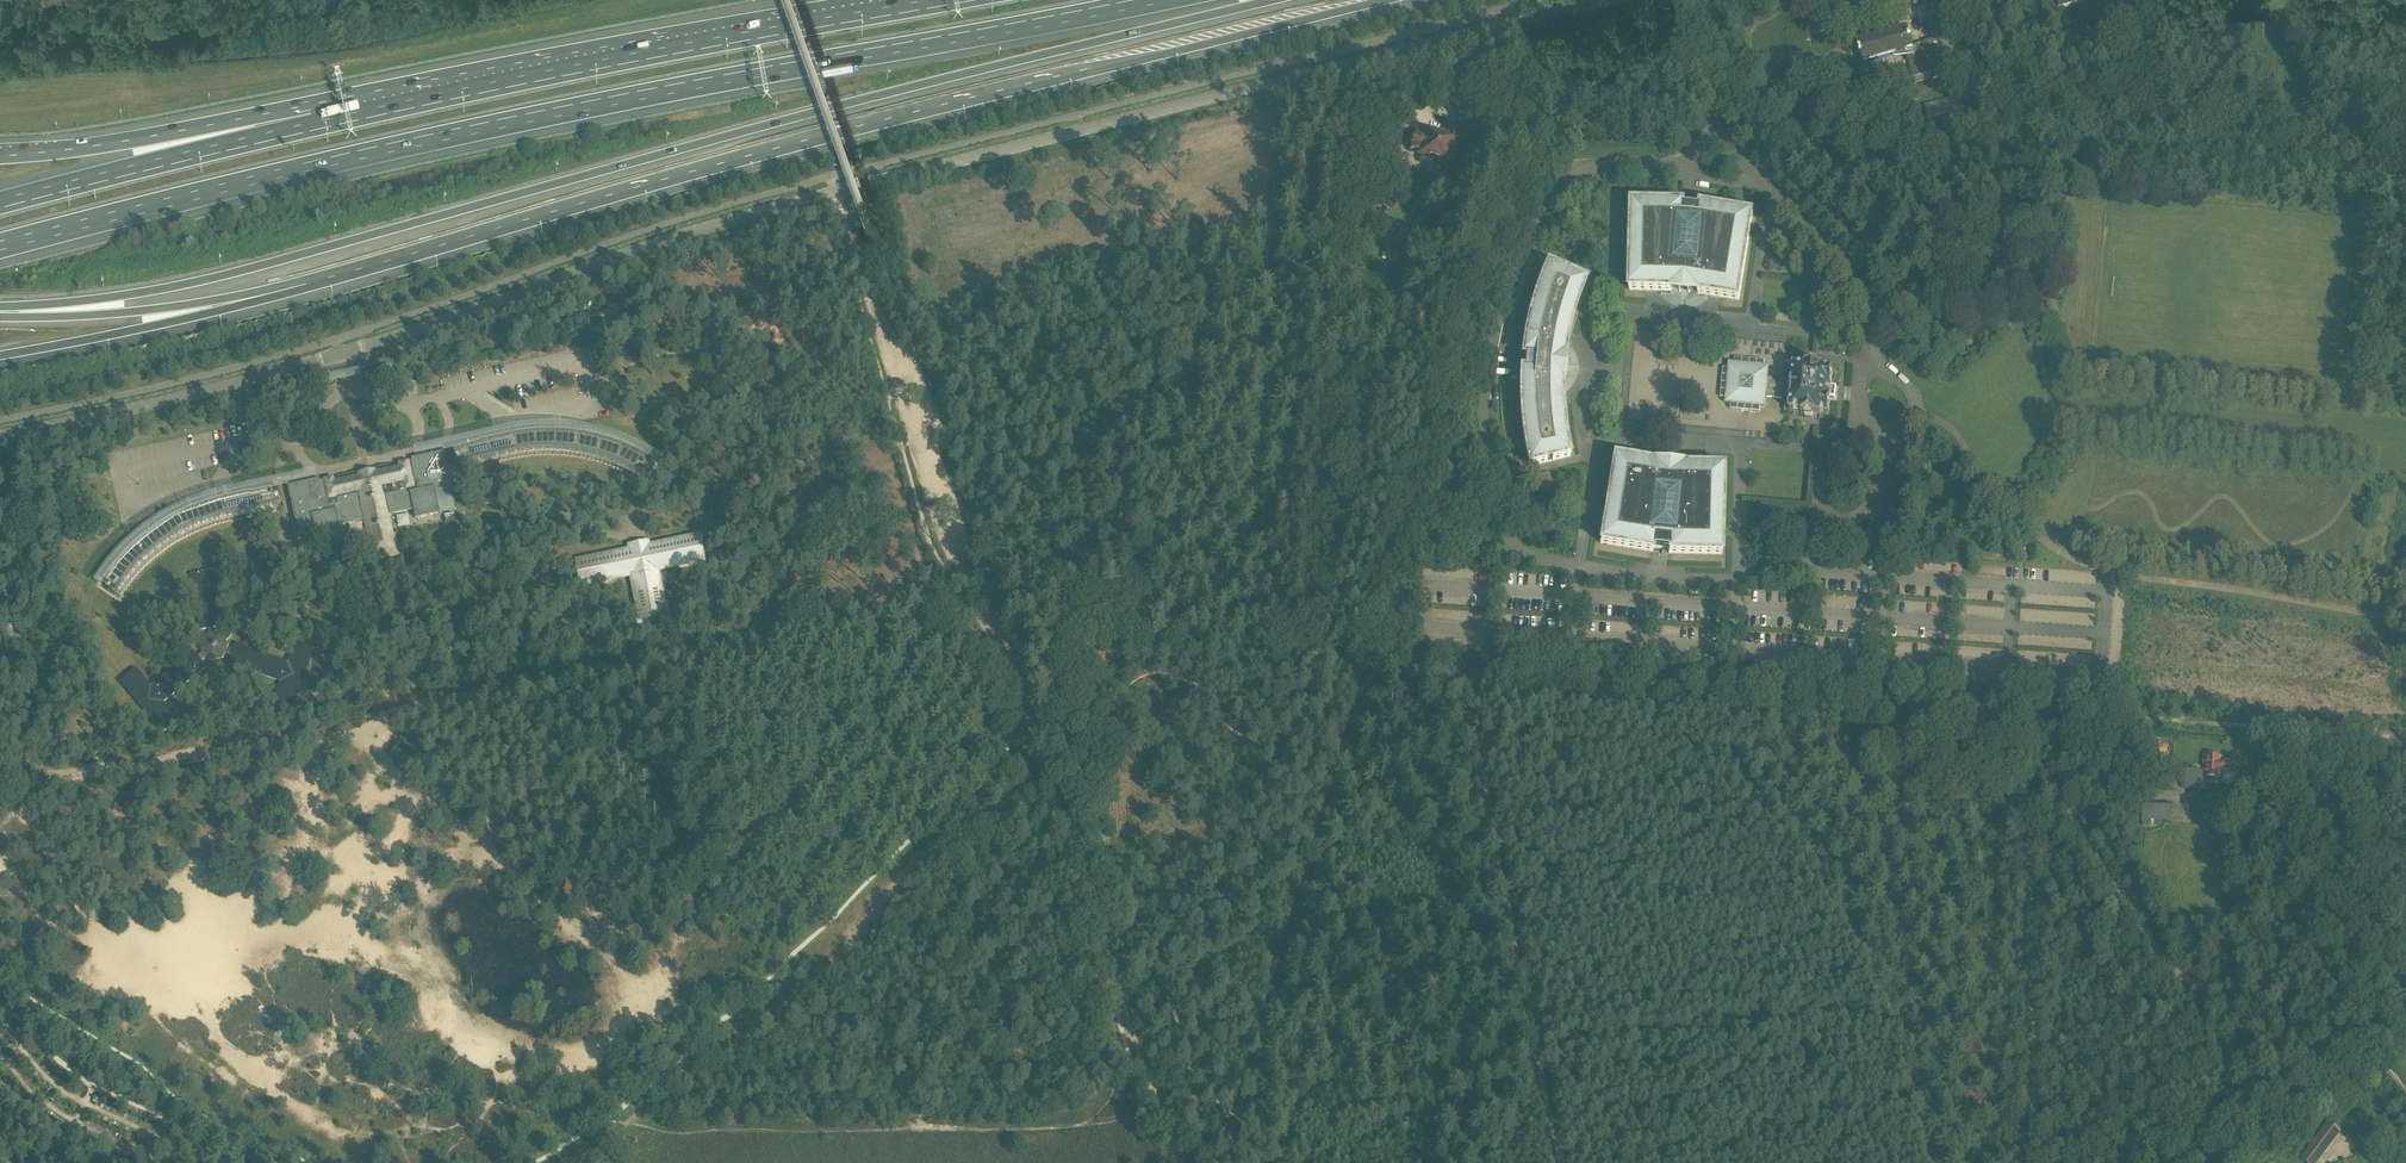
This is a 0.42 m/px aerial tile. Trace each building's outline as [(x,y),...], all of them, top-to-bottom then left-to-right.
[(1907,29),(1878,37),(1858,43),(1861,54),(1862,54),(1865,62),(1905,51),(1914,85),(1915,85),(1913,78),(1931,73),(1932,80),(1948,76),(1948,75),(1937,38),(1924,42),(1925,44),(1913,47),(1910,38),(1909,38),(1907,29)] [(1465,79),(1452,88),(1457,95),(1470,86),(1465,79)] [(1414,132),(1413,137),(1409,151),(1419,154),(1418,157),(1436,163),(1437,159),(1449,163),(1456,141),(1462,143),(1466,132),(1449,126),(1446,125),(1442,136),(1426,131),(1425,135),(1414,132)] [(2330,138),(2329,148),(2338,149),(2339,139),(2330,138)] [(1538,154),(1536,160),(1548,164),(1550,157),(1538,154)] [(1777,155),(1767,155),(1766,162),(1777,163),(1777,155)] [(1683,210),(1683,205),(1630,204),(1629,291),(1669,292),(1670,292),(1670,289),(1698,291),(1697,294),(1698,294),(1738,301),(1752,215),(1700,206),(1699,211),(1683,210)] [(1555,221),(1561,224),(1566,215),(1560,212),(1555,221)] [(1771,259),(1770,269),(1794,272),(1795,261),(1771,259)] [(1353,263),(1347,261),(1344,267),(1349,270),(1353,263)] [(1525,381),(1520,381),(1519,386),(1519,392),(1519,397),(1520,403),(1520,408),(1520,414),(1520,419),(1521,425),(1522,430),(1522,436),(1523,441),(1524,446),(1525,452),(1526,457),(1527,462),(1528,468),(1546,463),(1546,460),(1551,459),(1552,462),(1570,458),(1569,455),(1568,450),(1567,445),(1566,440),(1565,435),(1564,429),(1564,424),(1563,419),(1563,414),(1562,409),(1562,404),(1562,399),(1562,393),(1562,388),(1562,383),(1562,382),(1559,382),(1561,355),(1564,355),(1565,351),(1566,346),(1567,341),(1568,336),(1569,331),(1570,326),(1572,321),(1573,316),(1574,311),(1576,307),(1578,302),(1579,297),(1581,292),(1583,288),(1585,283),(1569,275),(1567,278),(1562,276),(1563,273),(1547,266),(1545,270),(1543,275),(1541,280),(1539,285),(1537,291),(1535,296),(1533,301),(1532,306),(1530,312),(1529,317),(1528,322),(1526,328),(1525,333),(1524,338),(1523,344),(1522,349),(1528,350),(1525,381)] [(1781,406),(1784,406),(1783,412),(1800,413),(1800,415),(1816,416),(1816,415),(1825,416),(1828,416),(1829,401),(1831,386),(1832,371),(1821,370),(1821,368),(1804,366),(1804,368),(1788,367),(1787,372),(1784,371),(1783,379),(1768,377),(1769,367),(1764,367),(1764,361),(1734,359),(1734,364),(1728,364),(1728,369),(1722,368),(1720,398),(1725,399),(1725,404),(1730,404),(1729,410),(1759,413),(1760,407),(1765,408),(1766,397),(1781,399),(1781,406)] [(460,450),(453,452),(456,465),(463,464),(463,465),(510,455),(521,452),(528,452),(538,451),(552,450),(567,451),(577,452),(593,456),(607,460),(624,466),(633,471),(642,476),(651,461),(632,451),(619,445),(607,441),(595,438),(585,436),(574,434),(565,433),(557,432),(542,432),(534,433),(517,435),(478,443),(478,445),(460,449),(460,450)] [(400,468),(352,478),(334,482),(333,477),(321,480),(320,477),(287,484),(297,533),(314,530),(316,540),(341,534),(339,525),(364,519),(369,541),(366,542),(371,561),(399,555),(394,535),(392,536),(387,514),(412,509),(415,519),(439,513),(437,504),(454,500),(444,452),(411,459),(411,461),(399,464),(400,468)] [(1654,468),(1655,465),(1654,465),(1613,458),(1599,544),(1652,553),(1653,548),(1668,549),(1668,554),(1721,555),(1723,468),(1682,467),(1681,467),(1681,470),(1654,468)] [(1553,492),(1549,474),(1537,476),(1542,495),(1553,492)] [(111,572),(103,583),(118,593),(124,584),(131,575),(139,567),(147,559),(153,554),(163,546),(173,539),(182,534),(197,527),(205,524),(216,520),(282,505),(278,488),(218,501),(205,505),(187,512),(175,518),(163,525),(150,533),(141,540),(129,551),(119,562),(111,572)] [(1586,503),(1566,503),(1566,516),(1586,516),(1586,503)] [(1891,504),(1890,515),(1905,517),(1906,506),(1891,504)] [(648,545),(636,548),(630,549),(631,554),(594,561),(597,579),(633,571),(643,618),(662,614),(653,567),(701,558),(698,540),(649,550),(648,545)] [(150,687),(136,670),(121,682),(163,733),(178,720),(163,702),(206,667),(201,661),(206,657),(209,661),(223,658),(225,654),(232,656),(229,664),(280,683),(273,703),(292,710),(314,648),(295,642),(288,662),(236,644),(233,651),(226,649),(228,645),(225,642),(231,637),(227,633),(222,637),(219,634),(215,635),(213,628),(221,626),(212,572),(223,570),(220,550),(175,558),(178,578),(190,576),(200,630),(208,629),(209,636),(205,636),(200,650),(203,653),(198,657),(193,652),(150,687)] [(11,583),(0,586),(2,591),(12,588),(18,586),(16,581),(11,583)] [(2181,770),(2181,784),(2183,784),(2183,790),(2197,790),(2197,785),(2198,785),(2202,779),(2202,777),(2221,778),(2221,774),(2237,775),(2237,762),(2222,762),(2222,757),(2203,757),(2203,771),(2181,770)] [(2142,803),(2142,820),(2155,820),(2172,821),(2172,807),(2172,804),(2142,803)] [(2320,1137),(2309,1151),(2321,1159),(2331,1145),(2324,1140),(2320,1137)] [(2302,1160),(2304,1162),(2305,1162),(2318,1162),(2321,1159),(2309,1151),(2302,1160)]
